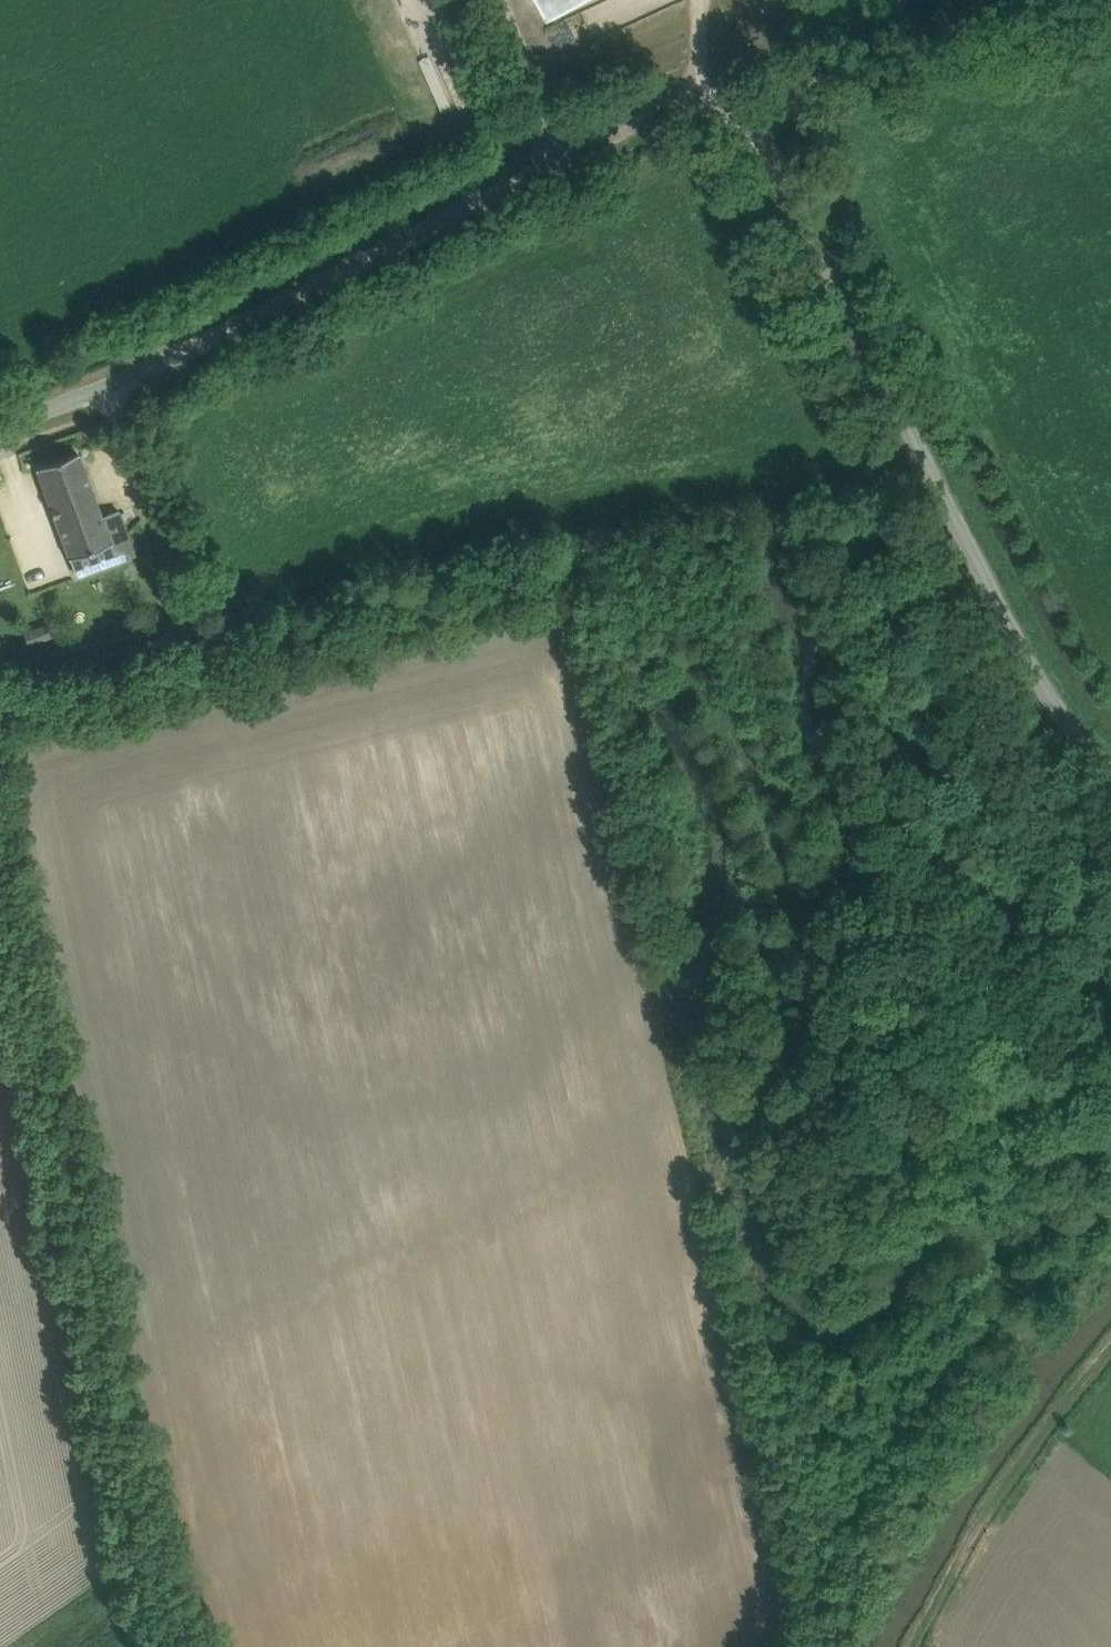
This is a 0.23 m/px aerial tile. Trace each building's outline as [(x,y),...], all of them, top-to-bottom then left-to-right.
[(78,453),(37,467),(70,558),(71,558),(77,575),(135,554),(128,536),(118,509),(101,516),(78,453)] [(54,636),(48,622),(24,632),(29,646),(54,636)]
